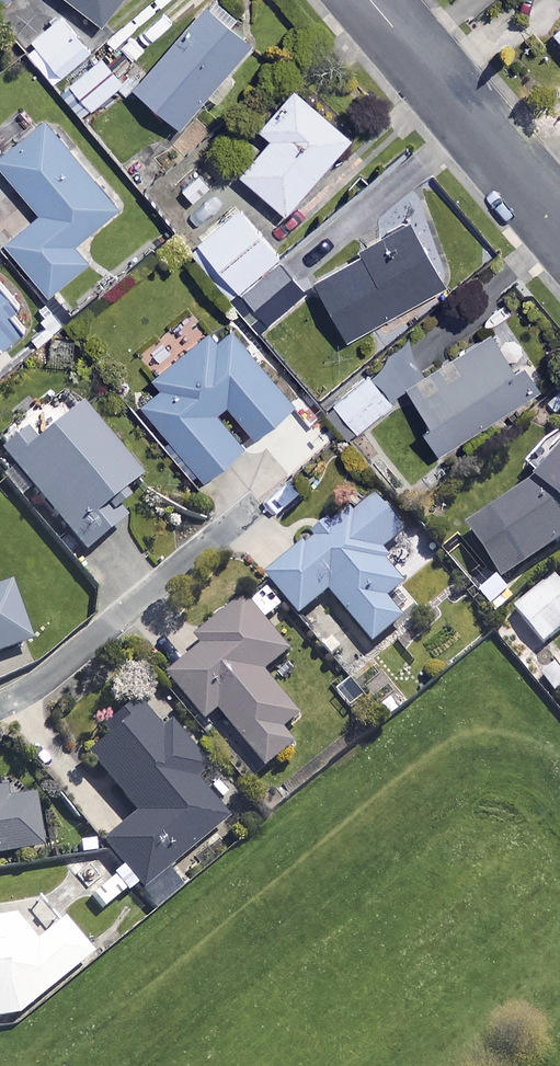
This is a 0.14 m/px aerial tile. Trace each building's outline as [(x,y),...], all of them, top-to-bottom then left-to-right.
[(107,28),(129,0),(70,0),(107,28)] [(215,0),(214,0),(136,89),(182,130),(255,47),(232,27),(238,20),(215,0)] [(91,51),(62,19),(26,52),(54,84),(91,51)] [(125,84),(105,60),(63,94),(83,118),(125,84)] [(353,141),(297,91),(261,130),(274,141),(243,176),(287,216),(353,141)] [(48,122),(0,161),(0,164),(44,217),(9,245),(51,296),(89,264),(75,247),(120,210),(48,122)] [(241,292),(281,259),(240,210),(200,243),(241,292)] [(447,285),(412,226),(317,282),(352,341),(447,285)] [(281,259),(241,292),(269,326),(309,293),(281,259)] [(4,351),(35,324),(0,284),(0,346),(4,351)] [(297,407),(229,323),(186,357),(169,336),(146,355),(171,386),(144,408),(205,483),(245,451),(216,415),(230,404),(258,439),(297,407)] [(541,392),(502,331),(409,389),(448,451),(541,392)] [(393,407),(369,377),(335,403),(358,434),(393,407)] [(140,483),(81,412),(37,448),(27,436),(2,456),(85,556),(122,525),(109,509),(140,483)] [(527,463),(542,483),(471,538),(509,587),(559,547),(559,438),(527,463)] [(407,536),(381,502),(344,531),(338,524),(268,578),(299,619),(332,594),(375,649),(406,625),(387,600),(405,587),(381,556),(407,536)] [(555,579),(517,610),(546,646),(559,634),(559,585),(555,579)] [(31,644),(7,584),(0,586),(0,656),(31,644)] [(291,657),(247,603),(198,642),(206,653),(172,679),(208,724),(221,713),(268,772),(298,748),(286,733),(304,719),(268,675),(291,657)] [(551,658),(537,668),(556,695),(559,692),(559,671),(551,658)] [(165,724),(140,694),(106,722),(112,730),(89,749),(138,808),(103,837),(159,904),(185,882),(171,865),(233,813),(200,774),(213,763),(174,717),(165,724)] [(40,850),(31,799),(4,803),(2,792),(0,792),(0,857),(40,850)] [(97,949),(71,916),(40,934),(24,905),(0,909),(0,1014),(24,1010),(97,949)]
